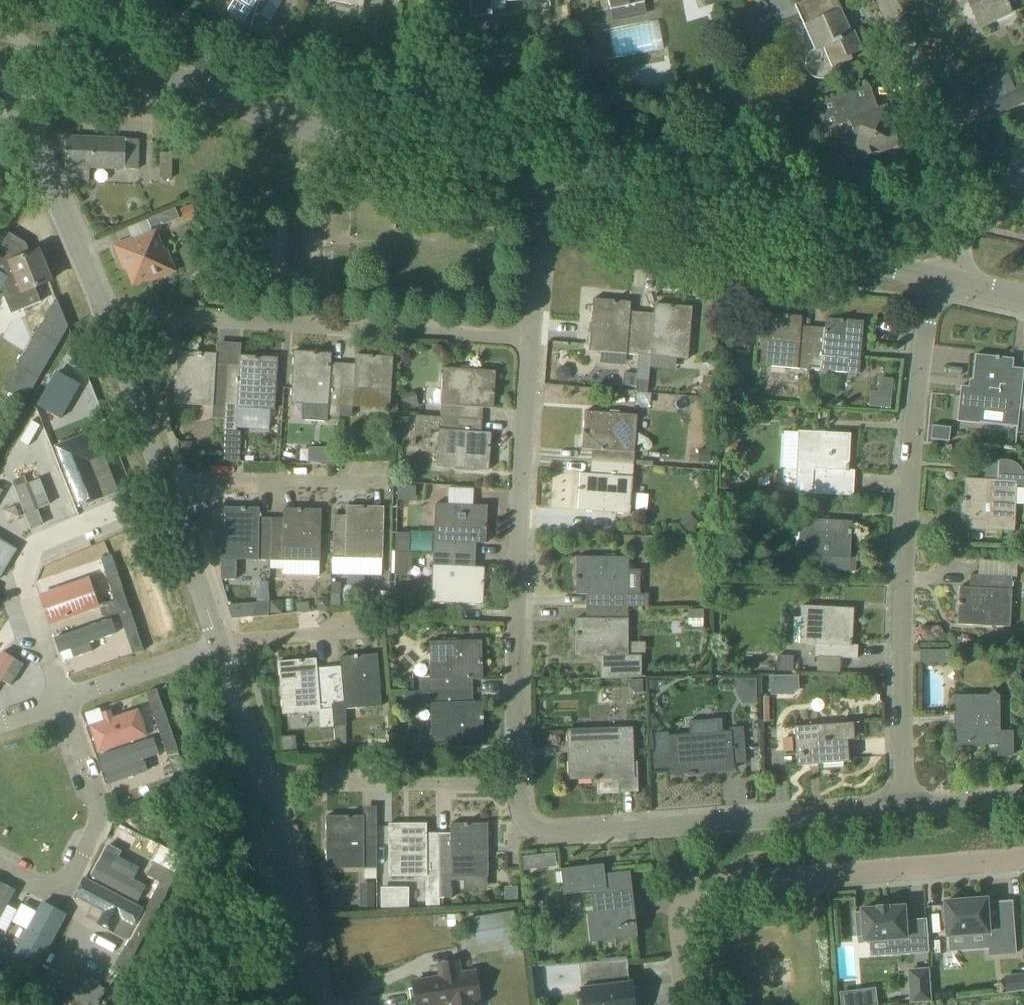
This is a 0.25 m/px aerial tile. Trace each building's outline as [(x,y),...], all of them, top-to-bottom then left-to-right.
[(222,18),(248,35),(267,0),(233,0),(222,18)] [(471,17),(493,16),(492,10),(507,9),(507,2),(534,0),(470,0),(471,17)] [(611,10),(644,3),(643,0),(609,0),(611,10)] [(839,11),(842,10),(837,0),(807,0),(795,6),(825,72),(853,59),(851,55),(863,50),(855,31),(849,34),(839,11)] [(1011,13),(1006,3),(1013,0),(968,0),(980,27),(1011,13)] [(732,46),(757,37),(745,5),(721,14),(732,46)] [(643,46),(660,44),(658,21),(640,23),(643,46)] [(1023,103),(1023,86),(1022,82),(989,97),(997,115),(1023,103)] [(879,110),(874,97),(869,84),(815,105),(825,131),(849,122),(863,158),(900,144),(886,107),(879,110)] [(138,170),(138,160),(139,140),(67,137),(66,167),(69,167),(69,182),(89,182),(89,168),(138,170)] [(1012,149),(997,146),(991,172),(1009,176),(1007,184),(1023,187),(1023,152),(1012,149)] [(172,179),(172,153),(161,153),(160,178),(172,179)] [(913,204),(915,194),(898,190),(896,200),(913,204)] [(192,205),(180,210),(185,220),(197,215),(192,205)] [(175,271),(167,253),(157,229),(115,246),(121,261),(123,261),(133,285),(149,278),(151,281),(175,271)] [(304,270),(302,231),(269,233),(271,272),(304,270)] [(41,302),(35,288),(51,281),(38,252),(31,254),(26,243),(10,233),(0,248),(0,291),(1,289),(11,313),(41,302)] [(47,315),(4,388),(26,402),(69,327),(61,310),(57,298),(47,315)] [(639,355),(642,313),(630,312),(631,302),(594,299),(589,351),(601,352),(626,354),(638,355),(639,355)] [(688,359),(692,307),(655,304),(654,314),(642,313),(639,355),(638,355),(637,374),(636,387),(635,392),(648,393),(651,356),(677,358),(688,359)] [(810,369),(813,327),(801,326),(802,316),(765,313),(760,365),(810,369)] [(859,374),(864,322),(826,318),(825,328),(813,327),(810,369),(859,374)] [(339,417),(343,364),(331,363),(332,353),(294,351),(291,402),(329,405),(328,416),(339,417)] [(225,407),(228,365),(216,364),(217,354),(179,352),(176,404),(225,407)] [(1023,372),(1023,370),(1012,368),(1013,358),(976,354),(970,406),(1020,412),(1023,372)] [(390,409),(393,357),(356,355),(355,365),(343,364),(339,417),(341,417),(341,406),(390,409)] [(275,410),(278,358),(240,356),(240,365),(228,365),(225,407),(224,431),(236,432),(238,408),(275,410)] [(493,409),(496,371),(444,368),(440,417),(483,420),(483,408),(493,409)] [(623,373),(622,386),(636,387),(637,374),(623,373)] [(703,380),(701,395),(719,396),(720,382),(703,380)] [(867,406),(890,408),(891,393),(877,392),(869,391),(867,406)] [(634,465),(637,415),(585,412),(582,449),(592,450),(592,462),(634,465)] [(483,420),(440,417),(413,415),(412,428),(415,429),(415,437),(430,438),(431,430),(440,430),(437,467),(489,470),(492,433),(482,432),(483,420)] [(91,428),(54,443),(78,505),(104,494),(90,458),(101,454),(91,428)] [(851,434),(799,431),(799,433),(784,432),(783,468),(797,468),(795,493),(854,496),(855,471),(849,470),(851,434)] [(726,439),(724,457),(737,458),(739,441),(726,439)] [(329,446),(316,446),(316,462),(329,462),(329,446)] [(700,449),(698,462),(710,464),(711,450),(700,449)] [(1021,468),(1019,466),(1017,464),(1013,462),(1011,461),(1006,459),(1001,460),(995,462),(993,463),(988,467),(986,472),(985,474),(985,477),(984,479),(965,478),(963,516),(965,516),(965,529),(1015,531),(1017,484),(1023,487),(1023,474),(1021,468)] [(631,514),(634,465),(592,462),(591,474),(581,473),(578,511),(631,514)] [(25,477),(12,482),(31,531),(44,526),(38,510),(50,505),(40,480),(28,485),(25,477)] [(486,544),(488,506),(435,504),(433,553),(476,555),(476,543),(486,544)] [(383,559),(384,507),(347,506),(347,516),(334,516),(333,558),(347,558),(383,559)] [(271,561),(272,518),(260,518),(260,508),(222,507),(221,580),(236,580),(236,560),(271,561)] [(321,562),(322,509),(284,509),(284,519),(272,518),(271,561),(320,562),(321,562)] [(690,514),(679,523),(689,533),(699,524),(690,514)] [(856,571),(857,558),(850,558),(852,521),(799,519),(798,557),(813,557),(813,569),(856,571)] [(396,553),(409,553),(409,535),(397,534),(396,553)] [(694,545),(693,557),(704,557),(709,557),(710,545),(694,545)] [(409,553),(396,553),(395,575),(406,576),(412,569),(412,553),(409,553)] [(483,605),(485,567),(475,567),(476,555),(433,553),(431,603),(483,605)] [(586,595),(586,606),(629,607),(648,607),(648,594),(629,594),(629,557),(577,557),(576,595),(586,595)] [(119,613),(130,610),(116,568),(105,572),(115,600),(103,604),(107,617),(119,613)] [(1010,627),(1013,577),(979,575),(970,575),(970,588),(960,587),(958,625),(1010,627)] [(90,577),(41,593),(51,625),(100,608),(90,577)] [(250,603),(251,617),(269,615),(268,602),(250,603)] [(631,656),(629,656),(629,607),(586,606),(586,618),(576,619),(576,656),(601,656),(601,677),(642,678),(642,657),(631,656)] [(857,659),(858,645),(852,645),(854,609),(802,606),(800,644),(815,645),(815,657),(857,659)] [(688,609),(688,628),(704,628),(704,610),(688,609)] [(126,634),(137,630),(130,610),(119,613),(126,634)] [(55,637),(61,653),(71,649),(73,657),(92,650),(90,643),(117,633),(112,618),(55,637)] [(386,624),(386,637),(392,637),(398,631),(398,624),(386,624)] [(407,692),(473,690),(473,678),(483,678),(482,641),(430,641),(430,678),(419,678),(419,691),(407,692)] [(0,658),(0,681),(1,680),(10,686),(25,663),(5,649),(0,658)] [(920,664),(944,663),(952,661),(952,650),(920,651),(920,664)] [(341,667),(329,668),(333,727),(346,725),(345,709),(382,706),(378,654),(340,657),(341,667)] [(317,669),(317,659),(279,662),(283,714),(319,711),(320,728),(333,727),(329,668),(317,669)] [(792,691),(796,690),(796,675),(767,676),(768,695),(792,695),(792,691)] [(734,691),(744,691),(744,703),(754,703),(754,678),(734,679),(734,691)] [(473,702),(473,690),(407,692),(407,710),(425,710),(425,704),(431,704),(431,741),(484,740),(483,702),(473,702)] [(999,731),(999,696),(993,690),(987,696),(955,696),(955,745),(998,744),(999,756),(1013,756),(1012,731),(999,731)] [(104,719),(89,724),(98,753),(148,736),(138,708),(113,716),(111,709),(101,712),(104,719)] [(160,734),(172,730),(165,710),(153,714),(160,734)] [(798,766),(849,762),(847,723),(795,727),(798,766)] [(597,781),(597,779),(635,778),(633,727),(567,730),(569,780),(593,779),(593,781),(597,781)] [(332,729),(322,729),(323,739),(333,738),(332,729)] [(167,755),(179,751),(172,730),(160,734),(167,755)] [(671,775),(734,770),(731,732),(668,737),(671,775)] [(154,737),(99,755),(108,783),(148,771),(144,759),(159,754),(154,737)] [(364,826),(364,816),(327,816),(327,868),(364,869),(377,869),(377,826),(364,826)] [(472,876),(487,876),(489,876),(488,823),(450,824),(451,834),(438,834),(439,899),(444,899),(444,876),(472,876)] [(439,899),(438,834),(427,834),(427,824),(389,824),(389,876),(426,876),(426,899),(431,899),(439,899)] [(99,860),(91,876),(138,901),(147,885),(134,878),(140,868),(115,855),(110,865),(99,860)] [(605,878),(604,864),(561,869),(564,895),(590,892),(593,911),(587,911),(591,942),(632,937),(631,926),(637,925),(636,922),(634,922),(629,875),(605,878)] [(147,908),(157,913),(177,874),(167,869),(147,908)] [(144,908),(86,877),(75,897),(105,913),(99,925),(127,940),(144,908)] [(518,887),(504,887),(504,900),(518,899),(518,887)] [(341,890),(328,895),(332,910),(346,905),(341,890)] [(375,895),(360,895),(360,908),(375,908),(375,895)] [(9,902),(0,897),(0,919),(9,902)] [(988,921),(987,903),(986,899),(945,902),(947,936),(948,936),(949,952),(951,952),(950,936),(988,933),(989,956),(1016,954),(1013,919),(988,921)] [(35,965),(61,916),(38,904),(12,953),(35,965)] [(888,908),(888,906),(877,907),(861,909),(862,913),(856,913),(857,936),(863,936),(864,941),(891,939),(892,954),(913,952),(911,921),(905,921),(904,906),(888,908)] [(147,933),(157,913),(147,908),(136,927),(126,947),(136,952),(147,933)] [(521,951),(515,911),(473,917),(477,943),(504,939),(506,953),(521,951)] [(9,962),(0,958),(0,970),(2,971),(9,962)] [(616,959),(579,964),(582,989),(584,1004),(634,1004),(631,983),(620,984),(616,959)] [(29,986),(34,976),(9,962),(2,971),(9,975),(9,976),(29,986)] [(461,962),(438,966),(440,977),(414,982),(418,1004),(476,1004),(474,993),(478,992),(475,972),(463,974),(461,962)] [(911,1003),(933,1001),(930,967),(908,969),(911,1003)] [(1023,991),(1023,973),(1005,975),(1007,993),(1023,991)] [(842,1004),(861,1004),(859,992),(841,994),(842,1004)]
